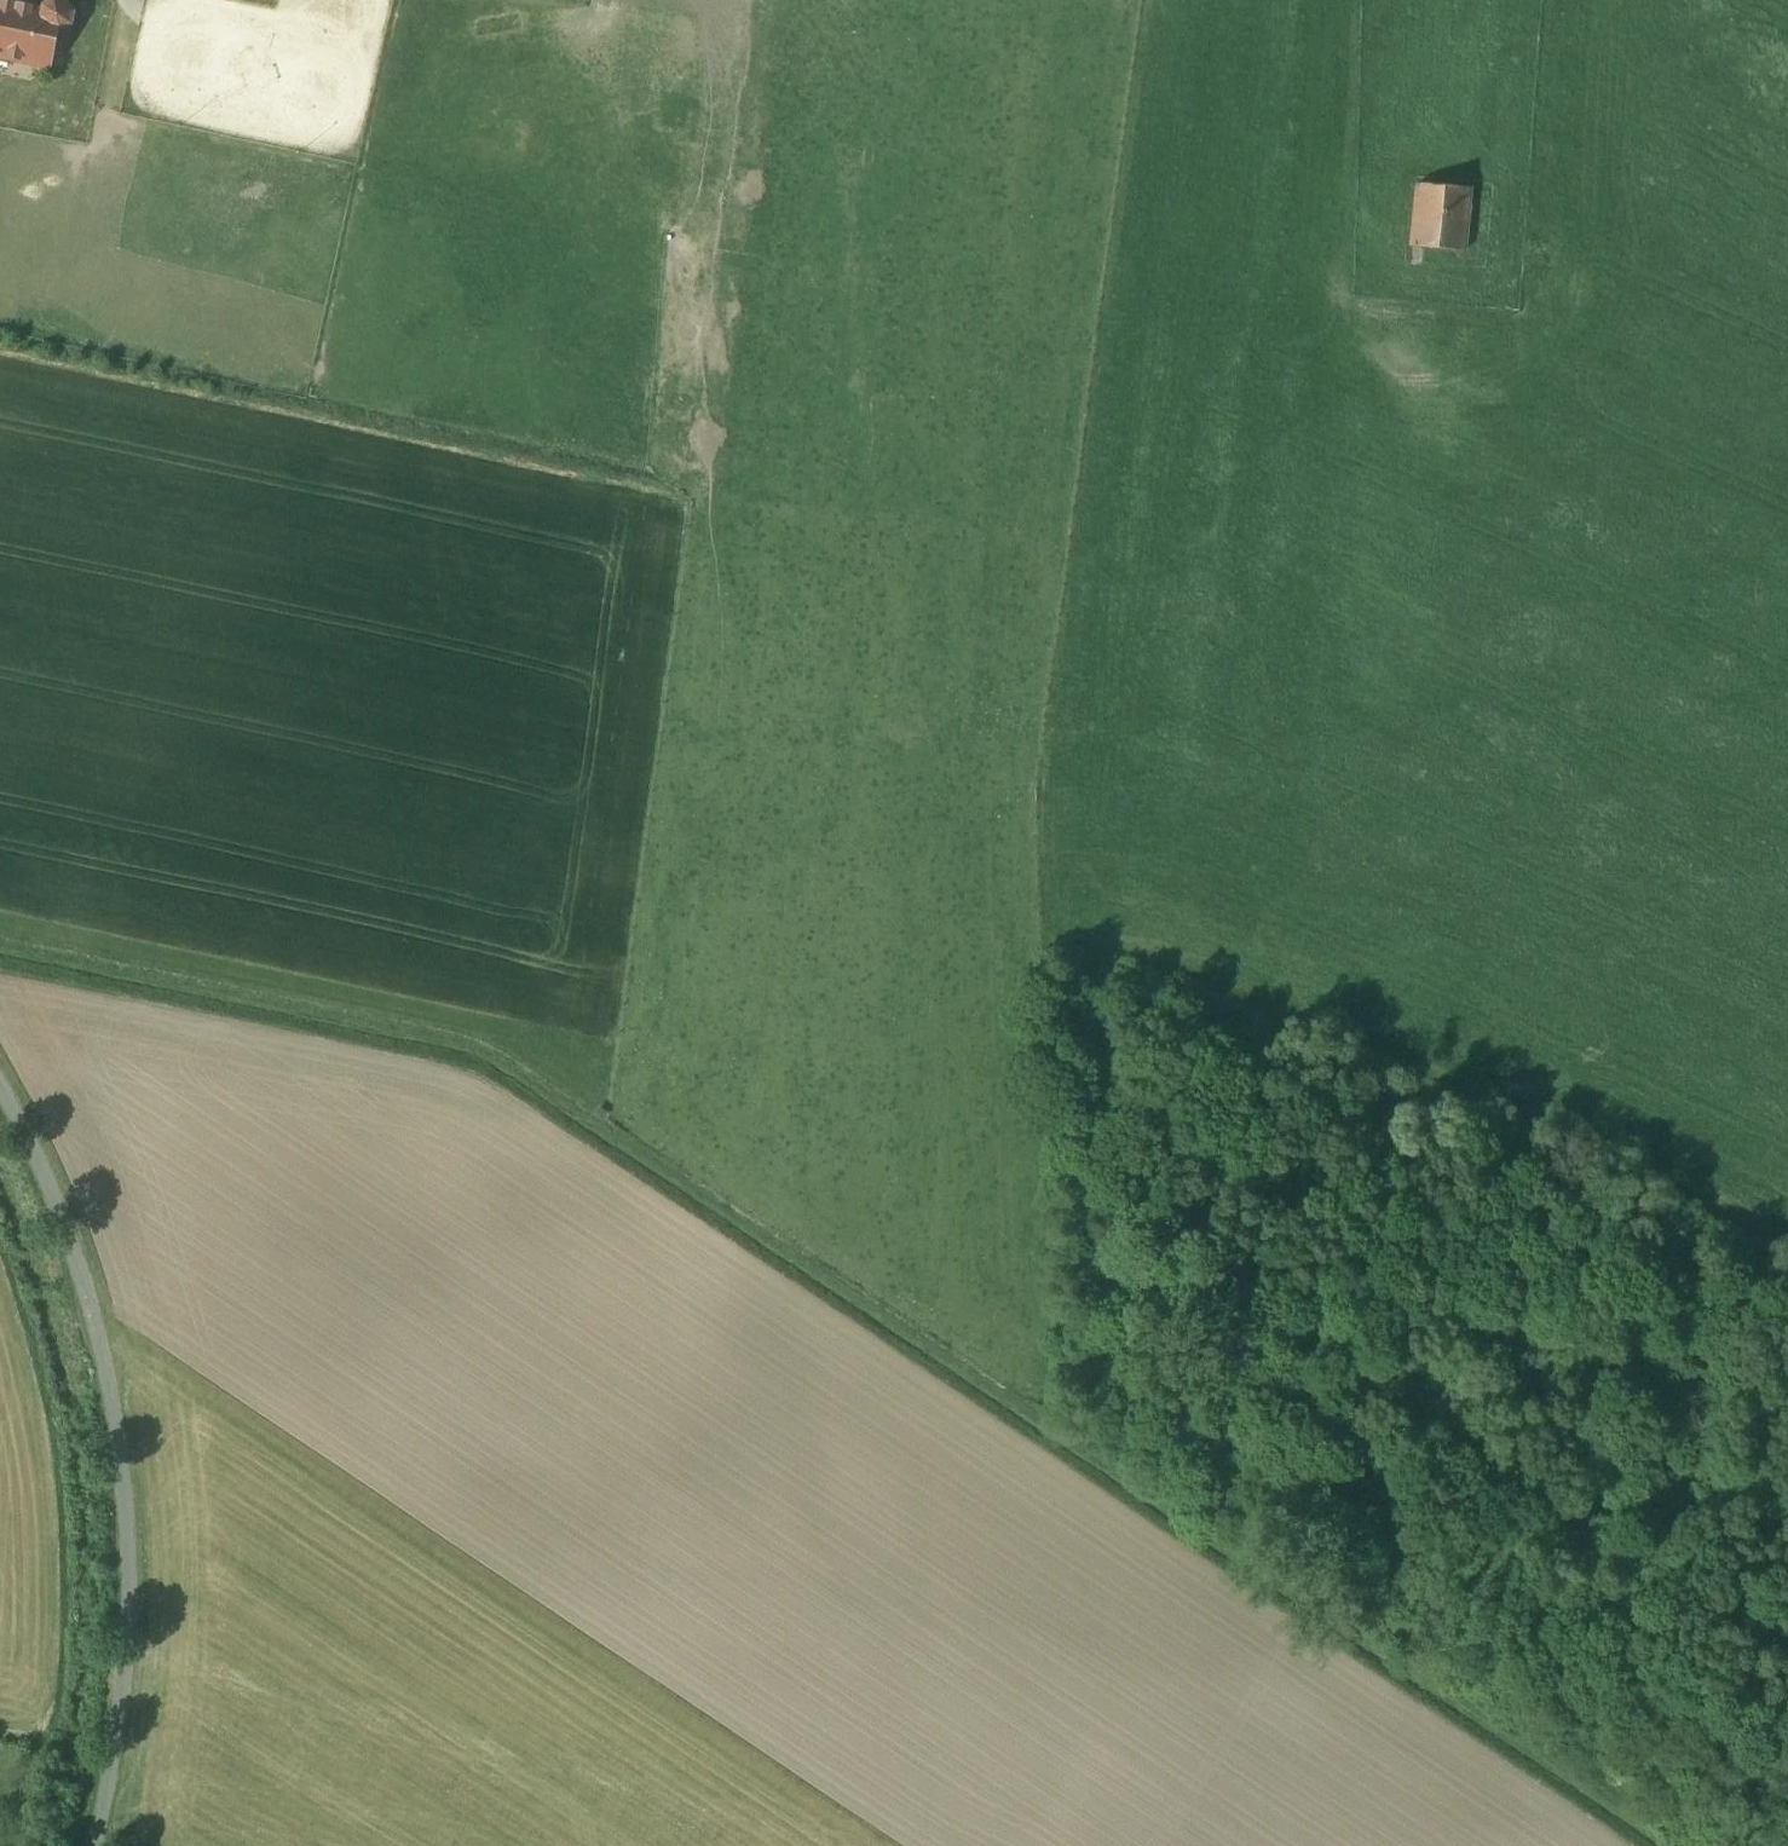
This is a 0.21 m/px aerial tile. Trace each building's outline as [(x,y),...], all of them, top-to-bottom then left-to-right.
[(49,66),(58,29),(61,29),(70,23),(72,12),(67,3),(56,0),(47,7),(46,9),(0,0),(0,56),(49,66)] [(1476,187),(1421,184),(1418,250),(1473,252),(1476,187)]
